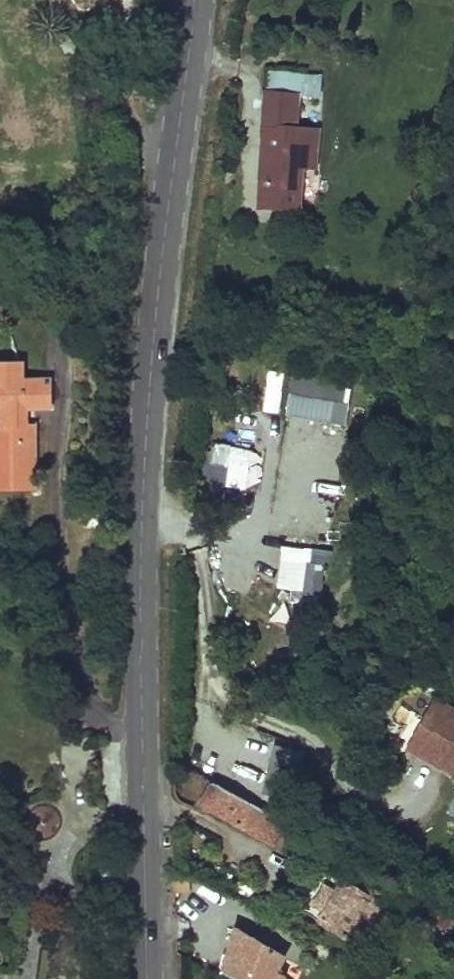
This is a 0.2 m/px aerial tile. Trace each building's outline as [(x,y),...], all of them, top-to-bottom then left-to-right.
[(263,74),(261,127),(298,129),(298,124),(299,94),(321,95),(321,77),(263,74)] [(261,127),(257,207),(300,210),(300,188),(294,188),(295,168),(318,169),(319,130),(298,129),(261,127)] [(13,469),(11,462),(32,459),(31,439),(23,440),(21,410),(13,410),(12,405),(11,390),(41,387),(38,362),(10,364),(7,348),(0,349),(0,470),(13,469)] [(268,367),(262,410),(279,412),(285,370),(268,367)] [(286,416),(348,420),(351,379),(289,375),(286,416)] [(12,405),(13,410),(21,410),(23,440),(31,439),(27,403),(12,405)] [(248,485),(249,444),(209,442),(208,484),(248,485)] [(11,462),(13,469),(34,466),(32,459),(11,462)] [(279,543),(276,590),(315,593),(318,545),(279,543)] [(406,745),(449,772),(453,764),(453,708),(435,696),(406,745)] [(213,780),(201,802),(274,843),(286,821),(213,780)] [(322,870),(301,909),(317,918),(338,878),(322,870)] [(387,905),(338,878),(317,918),(347,934),(360,911),(364,914),(379,921),(384,919),(389,911),(387,905)] [(433,902),(427,914),(451,927),(453,922),(453,914),(433,902)] [(360,911),(347,934),(352,937),(364,914),(360,911)] [(451,927),(427,914),(424,919),(448,933),(451,927)] [(220,969),(242,978),(280,978),(283,974),(275,970),(283,954),(239,929),(232,950),(229,949),(220,969)]
